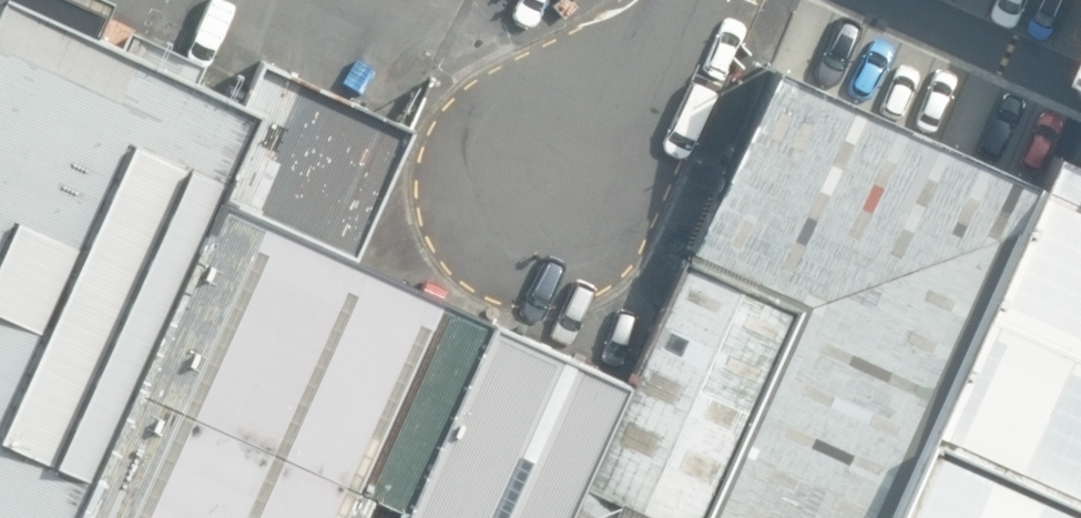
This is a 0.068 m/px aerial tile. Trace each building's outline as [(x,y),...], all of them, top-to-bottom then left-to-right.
[(0,1),(0,517),(78,517),(221,199),(257,112),(236,103),(0,1)] [(407,132),(257,68),(236,103),(257,112),(221,199),(350,260),(407,132)] [(761,75),(680,252),(802,308),(712,517),(896,517),(928,444),(1041,187),(761,75)] [(1052,161),(1041,187),(928,444),(1080,511),(1080,174),(1052,161)] [(221,199),(78,517),(410,517),(494,329),(350,260),(221,199)] [(680,252),(565,517),(712,517),(802,308),(680,252)] [(494,329),(410,517),(555,517),(614,383),(494,329)] [(928,444),(896,517),(1080,517),(1080,511),(928,444)]
